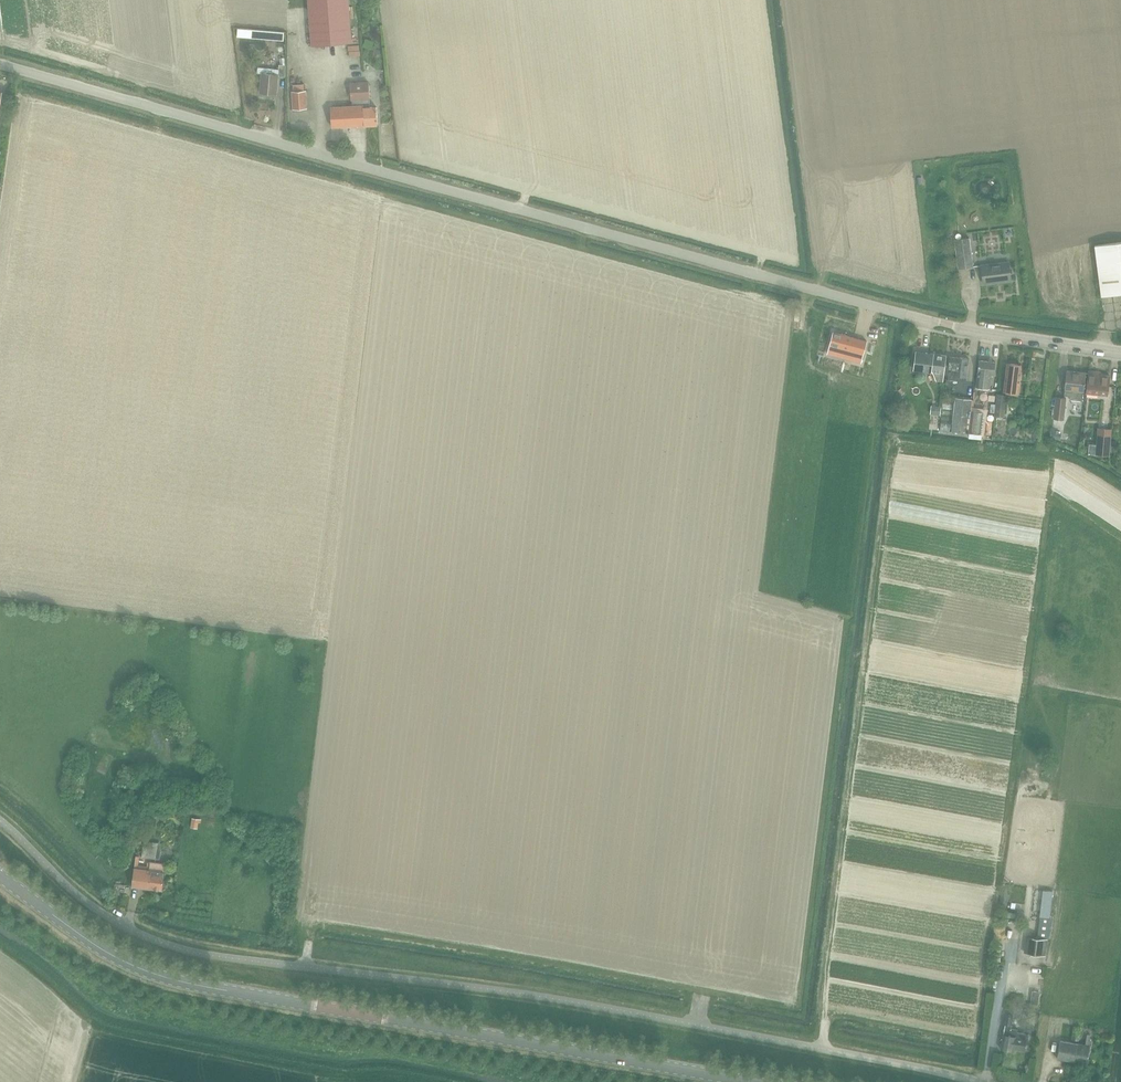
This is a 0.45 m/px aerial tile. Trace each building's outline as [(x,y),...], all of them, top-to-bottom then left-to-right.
[(311,46),(352,42),(348,0),(308,0),(311,46)] [(258,67),(257,73),(263,73),(261,94),(277,95),(279,77),(286,78),(285,66),(279,65),(278,69),(258,67)] [(377,106),(370,107),(370,98),(371,98),(370,82),(351,83),(352,98),(353,98),(353,105),(331,106),(332,125),(378,124),(377,106)] [(292,92),(293,110),(307,109),(306,91),(304,91),(303,85),(294,85),(294,92),(292,92)] [(990,229),(994,237),(1004,232),(1000,224),(990,229)] [(1108,237),(1114,290),(1120,289),(1120,235),(1108,237)] [(958,269),(973,267),(969,237),(955,238),(958,269)] [(1093,280),(1077,282),(1080,307),(1097,304),(1095,287),(1103,286),(1100,259),(1091,260),(1093,280)] [(1008,262),(981,265),(984,283),(1011,280),(1008,262)] [(833,332),(829,350),(850,356),(849,359),(861,363),(867,341),(833,332)] [(946,355),(916,351),(914,370),(933,372),(936,380),(942,381),(946,356),(946,355)] [(948,379),(966,382),(969,358),(955,356),(955,357),(950,356),(948,368),(951,369),(951,371),(949,371),(948,379)] [(976,386),(983,387),(989,388),(991,374),(994,374),(995,362),(979,360),(976,386)] [(1018,393),(1021,365),(1007,363),(1003,392),(1018,393)] [(1083,392),(1086,372),(1066,370),(1064,389),(1065,389),(1064,395),(1070,396),(1069,399),(1082,400),(1083,392)] [(1095,371),(1088,370),(1086,392),(1108,394),(1110,375),(1095,374),(1095,371)] [(1006,394),(997,394),(995,416),(1004,416),(1006,394)] [(955,397),(952,431),(968,433),(971,399),(955,397)] [(1057,397),(1054,419),(1064,420),(1067,398),(1057,397)] [(942,412),(951,413),(952,403),(942,403),(942,412)] [(1095,403),(1095,415),(1106,415),(1107,404),(1095,403)] [(929,418),(939,419),(940,407),(930,406),(929,418)] [(970,432),(981,433),(983,412),(972,410),(970,432)] [(1066,412),(1063,425),(1072,427),(1075,414),(1066,412)] [(983,425),(1002,429),(1003,424),(984,420),(983,425)] [(1097,444),(1096,454),(1100,455),(1109,455),(1111,429),(1100,428),(1098,428),(1097,444)] [(210,823),(212,813),(204,811),(202,822),(210,823)] [(161,848),(170,848),(170,840),(161,840),(161,848)] [(162,889),(165,871),(166,864),(152,862),(151,870),(135,868),(132,885),(162,889)] [(1053,891),(1043,890),(1040,915),(1050,917),(1053,891)] [(1029,936),(1027,953),(1042,955),(1044,938),(1029,936)] [(1005,1024),(1001,1048),(1014,1051),(1014,1048),(1025,1050),(1028,1033),(1017,1031),(1018,1028),(1011,1027),(1013,1016),(1005,1014),(1004,1024),(1005,1024)] [(1079,1040),(1081,1028),(1074,1026),(1072,1039),(1079,1040)] [(1086,1063),(1091,1037),(1087,1036),(1086,1045),(1060,1040),(1057,1058),(1086,1063)]
